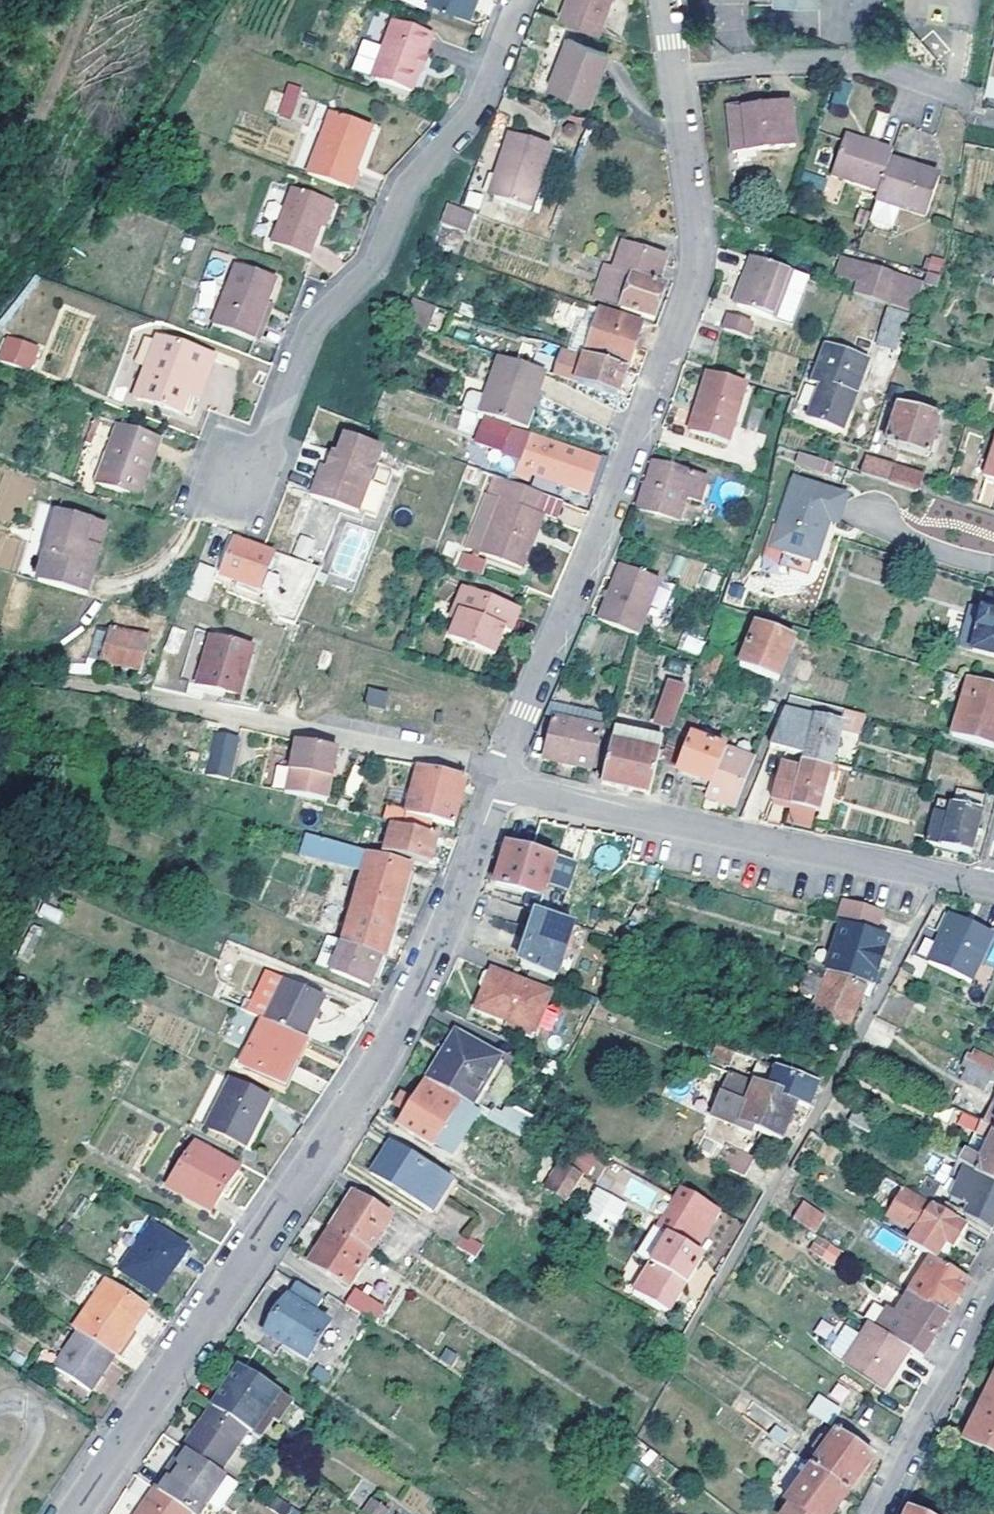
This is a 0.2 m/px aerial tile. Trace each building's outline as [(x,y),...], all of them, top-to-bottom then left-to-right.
[(593,33),(605,0),(561,0),(554,18),(593,33)] [(400,91),(422,36),(382,20),(375,38),(379,39),(364,78),(400,91)] [(563,40),(544,89),(582,103),(601,53),(563,40)] [(983,98),(993,101),(993,49),(983,98)] [(291,119),(303,88),(288,82),(276,114),(291,119)] [(742,113),(753,111),(758,111),(758,105),(754,105),(742,106),(727,107),(727,114),(742,113)] [(753,111),(742,113),(727,114),(730,148),(730,155),(737,154),(793,148),(790,108),(758,111),(753,111)] [(325,112),(318,131),(302,173),(345,189),(357,154),(351,151),(361,125),(325,112)] [(357,154),(367,127),(361,125),(351,151),(357,154)] [(503,170),(493,199),(526,210),(548,148),(509,133),(497,167),(503,170)] [(831,178),(877,195),(889,163),(893,152),(847,136),(831,178)] [(877,195),(874,204),(877,205),(870,225),(891,233),(898,212),(925,221),(939,181),(915,173),(917,169),(905,165),(904,169),(889,163),(877,195)] [(487,197),(493,199),(503,170),(497,167),(487,197)] [(805,170),(800,179),(819,190),(825,180),(805,170)] [(307,256),(313,237),(326,202),(288,189),(275,223),(270,243),(307,256)] [(470,237),(476,218),(458,212),(452,210),(446,228),(470,237)] [(938,229),(926,278),(939,282),(950,233),(938,229)] [(619,247),(614,264),(611,272),(631,280),(621,309),(653,321),(658,304),(663,287),(657,285),(659,280),(664,261),(619,247)] [(775,321),(791,273),(749,258),(742,278),(746,279),(736,307),(775,321)] [(857,284),(853,295),(911,315),(917,296),(895,287),(897,280),(841,260),(836,274),(857,284)] [(250,341),(272,277),(231,263),(209,324),(250,341)] [(631,280),(611,272),(601,302),(621,309),(631,280)] [(937,290),(924,287),(914,316),(927,321),(937,290)] [(416,300),(406,326),(423,331),(433,307),(416,300)] [(584,357),(625,370),(635,340),(641,323),(600,310),(594,326),(584,357)] [(570,318),(559,348),(584,357),(594,326),(570,318)] [(728,318),(723,332),(747,340),(752,327),(728,318)] [(167,409),(174,392),(169,391),(173,379),(182,383),(195,351),(142,330),(120,390),(167,409)] [(40,345),(5,332),(0,346),(0,359),(30,371),(40,345)] [(822,347),(816,363),(860,381),(867,366),(822,347)] [(559,348),(557,352),(551,375),(616,397),(621,385),(625,373),(625,370),(584,357),(559,348)] [(203,353),(195,351),(182,383),(173,379),(169,391),(174,392),(185,396),(203,353)] [(484,417),(521,430),(530,403),(533,404),(543,373),(504,359),(484,417)] [(860,381),(816,363),(808,382),(819,388),(807,418),(841,430),(860,381)] [(727,445),(746,385),(706,374),(689,433),(727,445)] [(926,458),(941,419),(901,407),(887,444),(926,458)] [(528,475),(591,497),(594,486),(604,459),(599,457),(598,461),(482,421),(471,449),(501,461),(497,472),(525,482),(528,475)] [(108,422),(86,480),(125,496),(135,468),(142,470),(152,441),(108,422)] [(985,479),(993,482),(993,449),(985,479)] [(313,483),(302,511),(350,529),(351,526),(367,482),(374,466),(336,451),(330,469),(325,467),(318,484),(313,483)] [(920,476),(865,457),(859,474),(915,493),(920,476)] [(797,460),(794,459),(791,468),(826,480),(830,471),(797,460)] [(656,466),(653,475),(710,493),(712,482),(656,466)] [(130,499),(142,470),(135,468),(125,496),(130,499)] [(710,493),(653,475),(651,482),(657,483),(656,488),(649,487),(643,485),(636,508),(678,521),(684,496),(706,503),(710,493)] [(497,498),(473,549),(512,567),(535,516),(526,511),(533,496),(490,476),(484,491),(497,498)] [(786,528),(780,546),(813,559),(828,518),(837,520),(844,496),(797,480),(780,524),(786,528)] [(384,489),(367,482),(351,526),(367,533),(384,489)] [(557,506),(533,496),(526,511),(535,516),(550,521),(557,506)] [(53,517),(33,583),(78,596),(82,597),(94,553),(81,549),(87,527),(53,517)] [(101,530),(87,527),(81,549),(94,553),(101,530)] [(233,543),(220,578),(258,593),(271,558),(233,543)] [(456,568),(481,573),(485,555),(459,551),(456,568)] [(687,579),(692,561),(676,556),(671,574),(687,579)] [(190,564),(177,595),(193,601),(205,570),(190,564)] [(617,564),(597,619),(635,633),(656,579),(617,564)] [(731,587),(726,602),(734,605),(740,591),(731,587)] [(450,626),(441,646),(481,659),(488,637),(491,638),(494,629),(501,632),(504,633),(511,610),(453,592),(445,614),(452,616),(450,626)] [(983,611),(991,613),(993,601),(993,595),(988,593),(983,611)] [(972,651),(993,658),(993,601),(991,613),(983,611),(972,651)] [(86,662),(97,666),(107,632),(113,611),(101,607),(86,662)] [(113,611),(107,632),(146,642),(152,621),(113,611)] [(442,623),(450,626),(452,616),(445,614),(442,623)] [(794,639),(756,624),(739,666),(777,681),(794,639)] [(497,640),(501,632),(494,629),(491,638),(497,640)] [(107,632),(97,666),(138,675),(146,642),(107,632)] [(679,647),(698,655),(703,641),(684,634),(679,647)] [(212,639),(195,687),(237,699),(252,652),(212,639)] [(969,680),(952,736),(993,749),(993,688),(969,680)] [(676,715),(683,693),(683,690),(668,686),(656,726),(670,731),(676,715)] [(368,691),(364,707),(382,711),(386,697),(368,691)] [(785,709),(770,748),(806,760),(801,775),(780,767),(770,799),(815,814),(842,730),(785,709)] [(434,714),(432,727),(439,728),(441,716),(434,714)] [(552,720),(544,761),(561,764),(590,770),(600,724),(591,722),(590,728),(552,720)] [(614,731),(611,742),(658,751),(661,740),(614,731)] [(724,750),(670,731),(663,752),(660,759),(678,769),(677,775),(708,785),(724,750)] [(233,742),(211,737),(203,776),(225,781),(233,742)] [(660,759),(663,752),(658,751),(611,742),(600,783),(626,789),(648,794),(656,759),(660,759)] [(336,752),(293,743),(285,796),(324,806),(336,752)] [(708,785),(705,795),(733,806),(752,760),(724,750),(708,785)] [(385,809),(381,821),(392,824),(426,834),(429,821),(451,826),(465,779),(416,767),(405,814),(385,809)] [(938,800),(926,843),(971,854),(980,823),(986,800),(957,792),(953,804),(938,800)] [(808,832),(810,833),(815,814),(770,799),(768,807),(787,812),(783,823),(808,832)] [(426,834),(392,824),(384,851),(426,864),(435,839),(426,834)] [(553,860),(506,846),(494,886),(527,896),(522,911),(535,915),(553,860)] [(391,927),(409,866),(366,854),(350,911),(341,944),(378,960),(391,927)] [(573,866),(553,860),(535,915),(555,922),(573,866)] [(825,973),(873,987),(878,970),(888,940),(876,936),(878,930),(883,913),(842,900),(836,920),(835,923),(841,925),(828,963),(825,973)] [(555,922),(535,915),(521,969),(554,983),(561,986),(579,931),(555,922)] [(972,984),(993,936),(993,935),(974,925),(972,931),(962,925),(963,921),(953,915),(929,963),(972,984)] [(974,925),(963,921),(962,925),(972,931),(974,925)] [(341,944),(330,973),(367,988),(378,960),(341,944)] [(810,969),(825,973),(828,963),(809,957),(806,968),(810,969)] [(248,965),(228,1006),(249,1016),(263,1023),(305,1042),(324,1001),(248,965)] [(549,996),(554,983),(521,969),(515,982),(549,996)] [(867,999),(873,987),(825,973),(810,969),(801,992),(816,999),(811,1012),(848,1030),(861,998),(867,999)] [(515,982),(491,972),(483,976),(479,986),(482,992),(476,1009),(507,1023),(516,1019),(536,1027),(549,996),(515,982)] [(533,1034),(536,1027),(516,1019),(507,1023),(533,1034)] [(305,1042),(263,1023),(243,1065),(283,1084),(305,1042)] [(427,1082),(470,1108),(496,1061),(454,1035),(427,1082)] [(735,1054),(717,1048),(714,1053),(719,1055),(718,1059),(731,1064),(735,1054)] [(767,1058),(764,1066),(766,1066),(779,1072),(782,1072),(819,1086),(825,1074),(829,1075),(832,1069),(790,1051),(787,1059),(776,1054),(772,1060),(767,1058)] [(993,1077),(993,1076),(993,1064),(973,1052),(970,1059),(966,1057),(963,1062),(989,1076),(993,1077)] [(987,1081),(989,1076),(963,1062),(960,1067),(966,1069),(960,1080),(982,1090),(987,1081)] [(797,1103),(812,1109),(814,1105),(810,1103),(816,1090),(779,1072),(766,1066),(756,1086),(797,1103)] [(729,1074),(714,1111),(781,1140),(789,1121),(797,1103),(756,1086),(729,1074)] [(269,1101),(230,1083),(206,1130),(244,1149),(269,1101)] [(403,1113),(392,1133),(428,1156),(454,1112),(418,1089),(410,1103),(400,1097),(394,1108),(403,1113)] [(522,1136),(532,1118),(496,1099),(486,1116),(522,1136)] [(993,1130),(993,1106),(983,1125),(993,1130)] [(871,1137),(880,1122),(855,1108),(847,1124),(871,1137)] [(993,1187),(993,1130),(983,1125),(975,1120),(972,1125),(976,1128),(974,1131),(989,1140),(978,1161),(954,1148),(946,1160),(952,1164),(963,1170),(993,1187)] [(746,1176),(757,1157),(726,1143),(716,1166),(746,1176)] [(237,1171),(195,1145),(169,1188),(208,1213),(237,1171)] [(433,1216),(455,1184),(422,1164),(391,1145),(370,1176),(433,1216)] [(945,1173),(952,1164),(946,1160),(927,1149),(921,1159),(945,1173)] [(576,1153),(574,1171),(594,1172),(596,1155),(576,1153)] [(613,1161),(600,1182),(653,1215),(666,1194),(613,1161)] [(564,1199),(580,1176),(563,1165),(549,1189),(564,1199)] [(990,1235),(993,1227),(993,1187),(963,1170),(949,1201),(968,1211),(965,1221),(990,1235)] [(921,1176),(912,1194),(927,1203),(938,1185),(921,1176)] [(659,1229),(670,1236),(693,1251),(719,1211),(684,1189),(659,1229)] [(912,1194),(902,1189),(885,1218),(913,1234),(907,1244),(929,1259),(934,1261),(945,1243),(949,1236),(957,1241),(966,1226),(954,1220),(938,1209),(927,1203),(912,1194)] [(587,1216),(612,1232),(628,1206),(603,1190),(587,1216)] [(350,1195),(328,1232),(329,1232),(368,1255),(390,1219),(350,1195)] [(804,1203),(794,1220),(815,1235),(826,1217),(804,1203)] [(184,1250),(151,1226),(121,1270),(154,1294),(184,1250)] [(329,1232),(328,1232),(308,1264),(348,1289),(368,1255),(329,1232)] [(478,1256),(483,1243),(460,1235),(455,1248),(478,1256)] [(807,1249),(832,1266),(842,1252),(817,1235),(807,1249)] [(693,1251),(670,1236),(633,1293),(666,1315),(704,1258),(693,1251)] [(949,1236),(945,1243),(953,1248),(957,1241),(949,1236)] [(910,1354),(920,1359),(933,1340),(945,1319),(958,1298),(968,1282),(964,1280),(929,1259),(907,1294),(893,1315),(886,1311),(873,1329),(868,1326),(843,1367),(884,1393),(894,1378),(889,1374),(895,1365),(899,1369),(910,1354)] [(148,1305),(108,1279),(73,1328),(79,1332),(114,1355),(148,1305)] [(345,1306),(353,1313),(365,1320),(382,1292),(370,1285),(361,1300),(352,1295),(345,1306)] [(320,1302),(294,1286),(255,1348),(273,1359),(280,1346),(306,1363),(328,1327),(312,1316),(320,1302)] [(114,1355),(79,1332),(53,1369),(87,1391),(114,1355)] [(894,1378),(899,1369),(895,1365),(889,1374),(894,1378)] [(253,1438),(280,1396),(241,1370),(214,1410),(185,1453),(155,1495),(140,1513),(198,1513),(224,1479),(219,1476),(249,1435),(253,1438)] [(961,1440),(993,1457),(993,1375),(961,1440)] [(837,1382),(829,1396),(843,1404),(851,1389),(837,1382)] [(253,1438),(260,1442),(287,1402),(280,1396),(253,1438)] [(839,1414),(818,1400),(810,1412),(830,1426),(839,1414)] [(782,1449),(787,1440),(775,1432),(773,1431),(768,1438),(769,1438),(782,1449)] [(783,1456),(786,1452),(782,1449),(769,1438),(768,1438),(761,1434),(755,1443),(775,1456),(779,1453),(783,1456)] [(812,1469),(848,1496),(862,1477),(874,1461),(838,1434),(828,1447),(822,1442),(812,1455),(818,1461),(812,1469)] [(848,1496),(812,1469),(786,1504),(791,1509),(787,1513),(834,1513),(848,1496)] [(301,1511),(265,1487),(257,1499),(280,1513),(298,1513),(301,1511)] [(391,1508),(370,1495),(360,1512),(363,1513),(387,1513),(391,1508)]
